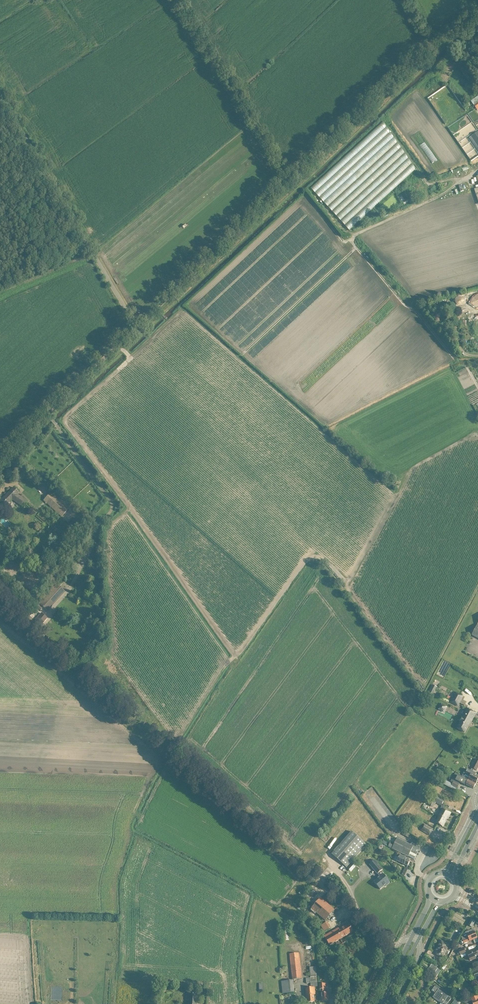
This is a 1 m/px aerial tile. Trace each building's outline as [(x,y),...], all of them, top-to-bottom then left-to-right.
[(384,128),(314,190),(351,231),(365,219),(356,219),(357,215),(343,206),(345,199),(340,203),(340,198),(353,187),(348,184),(352,178),(347,174),(362,161),(367,161),(367,162),(369,163),(379,154),(381,155),(379,161),(386,160),(387,162),(389,162),(387,171),(397,174),(397,180),(403,174),(400,183),(396,183),(399,186),(420,168),(384,128)] [(0,500),(0,505),(1,504),(5,507),(12,500),(21,506),(24,507),(28,502),(25,500),(17,495),(19,493),(13,487),(2,499),(2,498),(0,500)] [(69,508),(51,492),(44,500),(62,516),(69,508)] [(41,613),(35,620),(41,625),(47,618),(41,613)] [(458,703),(462,696),(455,692),(450,702),(454,704),(455,701),(458,703)] [(476,713),(467,709),(463,717),(462,717),(460,722),(460,723),(457,728),(465,732),(470,722),(471,722),(476,713)] [(462,776),(466,778),(476,783),(477,780),(477,776),(476,775),(477,774),(473,772),(468,769),(466,772),(465,771),(462,776)] [(455,776),(452,781),(454,782),(455,781),(459,784),(460,783),(464,785),(465,783),(466,784),(465,784),(473,789),(474,788),(475,785),(476,784),(476,783),(466,778),(462,776),(461,775),(456,773),(455,776)] [(434,796),(429,805),(433,807),(435,802),(442,806),(440,810),(441,811),(438,818),(439,818),(436,823),(442,826),(447,817),(448,818),(451,813),(443,809),(443,808),(444,805),(442,804),(444,801),(436,797),(434,796)] [(378,815),(389,833),(397,834),(396,832),(398,830),(396,827),(394,828),(395,830),(394,829),(393,827),(394,823),(397,823),(398,820),(389,805),(386,816),(379,814),(378,815)] [(421,830),(429,835),(433,829),(425,824),(421,830)] [(367,845),(352,832),(343,842),(335,851),(332,854),(347,868),(367,845)] [(420,847),(412,843),(411,845),(397,838),(394,844),(390,842),(388,846),(414,859),(420,847)] [(409,861),(410,859),(400,855),(397,861),(408,866),(410,861),(409,861)] [(383,870),(375,860),(369,864),(377,874),(378,874),(380,877),(374,882),(380,890),(386,885),(387,885),(390,882),(383,874),(381,871),(383,870)] [(325,921),(335,910),(321,898),(311,909),(325,921)] [(328,923),(324,926),(327,932),(332,929),(328,923)] [(353,931),(349,924),(342,928),(341,926),(324,936),(330,945),(353,931)] [(464,944),(464,943),(477,938),(475,932),(474,929),(466,932),(461,937),(463,940),(461,941),(462,945),(464,944)] [(448,945),(441,942),(438,949),(436,954),(442,957),(448,945)] [(467,952),(470,961),(477,957),(477,956),(477,955),(477,948),(467,952)] [(299,953),(289,954),(292,980),(302,979),(299,953)] [(434,981),(440,971),(437,969),(433,975),(432,974),(429,978),(434,981)] [(311,987),(306,988),(307,999),(308,999),(308,1003),(314,1002),(314,995),(316,994),(315,987),(318,987),(317,977),(306,978),(306,983),(311,983),(311,987)] [(282,981),(283,993),(294,992),(293,980),(282,981)] [(320,991),(321,991),(322,1001),(329,1001),(328,993),(324,993),(324,989),(325,988),(325,984),(319,984),(320,991)] [(451,998),(452,996),(449,994),(448,996),(439,990),(440,987),(436,985),(435,986),(432,991),(436,994),(433,997),(441,1003),(440,1003),(449,1003),(447,1003),(449,1001),(450,1001),(452,998),(451,998)] [(188,1003),(196,1003),(196,994),(187,994),(187,1001),(187,1002),(188,1002),(188,1003)] [(463,1002),(466,1003),(477,1003),(477,996),(468,1000),(465,1001),(463,1002)]
